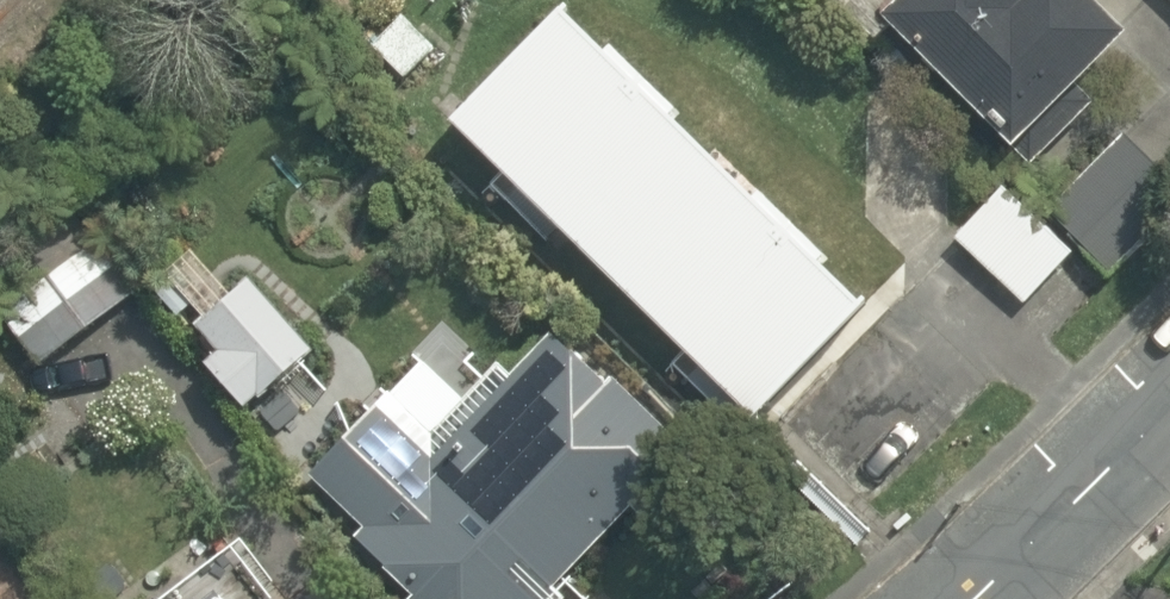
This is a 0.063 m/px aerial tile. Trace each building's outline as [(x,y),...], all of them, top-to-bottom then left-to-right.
[(851,9),(1000,160),(1109,52),(1057,0),(860,0),(851,9)] [(562,6),(432,141),(743,440),(873,306),(562,6)] [(1167,194),(1120,147),(1050,216),(1097,263),(1167,194)] [(1062,261),(1001,188),(947,232),(1009,306),(1062,261)] [(102,222),(0,314),(0,331),(35,371),(123,293),(146,272),(102,222)] [(227,261),(153,327),(234,418),(308,351),(227,261)] [(387,598),(561,598),(553,591),(690,455),(552,317),(427,442),(383,398),(299,481),(348,530),(337,541),(391,595),(387,598)] [(180,598),(267,598),(232,556),(180,598)]
